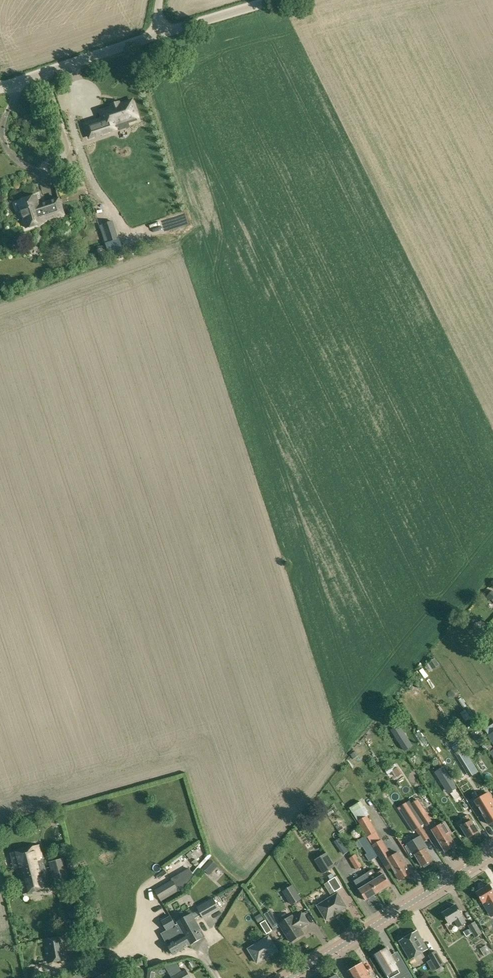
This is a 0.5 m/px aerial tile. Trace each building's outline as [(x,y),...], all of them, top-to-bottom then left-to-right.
[(96,121),(100,135),(110,132),(108,128),(127,122),(127,125),(128,125),(127,125),(136,122),(135,120),(137,119),(132,102),(121,106),(119,106),(118,106),(112,108),(111,108),(111,109),(110,109),(99,112),(101,118),(101,119),(96,121)] [(123,161),(125,167),(134,164),(132,158),(123,161)] [(16,204),(19,211),(23,209),(26,218),(24,219),(27,227),(45,222),(45,220),(65,214),(60,198),(43,203),(44,204),(40,206),(37,195),(19,201),(19,203),(16,204)] [(103,224),(109,242),(112,241),(117,239),(118,239),(112,221),(110,222),(103,224)] [(106,243),(109,242),(103,224),(100,225),(106,243)] [(429,663),(433,669),(439,665),(435,659),(429,663)] [(407,683),(410,687),(416,683),(419,686),(423,683),(421,679),(418,675),(407,683)] [(480,723),(492,743),(492,715),(480,723)] [(472,727),(479,722),(475,718),(469,723),(472,727)] [(400,727),(392,731),(405,751),(412,746),(400,727)] [(467,771),(474,766),(462,748),(456,752),(467,771)] [(394,770),(398,777),(402,774),(398,768),(394,770)] [(448,790),(455,786),(443,768),(437,772),(448,790)] [(475,801),(489,825),(492,823),(492,800),(488,792),(475,801)] [(469,813),(475,808),(468,799),(462,804),(469,813)] [(410,800),(407,803),(408,805),(416,818),(420,815),(412,803),(410,800)] [(412,803),(420,815),(426,811),(418,800),(412,803)] [(408,805),(407,803),(404,805),(405,807),(399,811),(412,832),(416,829),(421,825),(418,821),(416,818),(408,805)] [(358,821),(366,816),(368,815),(363,806),(353,812),(358,821)] [(462,827),(469,838),(479,831),(472,820),(468,814),(463,817),(467,823),(462,827)] [(366,816),(358,821),(368,837),(376,832),(366,816)] [(437,826),(444,837),(438,840),(446,852),(456,845),(449,834),(451,832),(445,822),(437,826)] [(435,823),(431,825),(436,839),(441,837),(435,823)] [(421,825),(416,829),(424,842),(430,838),(421,825)] [(378,854),(372,845),(366,835),(359,840),(371,859),(378,854)] [(350,850),(341,837),(334,841),(343,855),(350,850)] [(372,845),(378,854),(388,869),(394,866),(397,872),(396,873),(400,880),(410,874),(398,852),(391,856),(381,840),(372,845)] [(408,849),(412,857),(416,855),(422,866),(423,865),(425,867),(430,864),(429,862),(433,859),(426,848),(421,841),(408,849)] [(39,846),(11,853),(15,869),(16,868),(19,879),(27,877),(25,872),(30,870),(32,871),(33,869),(35,870),(37,870),(43,868),(43,870),(46,869),(39,846)] [(315,859),(323,873),(334,866),(326,853),(315,859)] [(357,863),(360,861),(356,854),(350,858),(353,863),(356,861),(357,863)] [(50,861),(56,885),(70,882),(64,858),(50,861)] [(202,869),(209,875),(217,866),(211,860),(202,869)] [(357,869),(363,866),(360,861),(357,863),(356,861),(353,863),(357,869)] [(27,877),(19,879),(23,893),(50,886),(46,869),(43,870),(43,868),(37,870),(35,870),(33,869),(32,871),(30,870),(25,872),(27,877)] [(173,880),(178,890),(179,892),(184,888),(193,876),(189,869),(172,879),(173,880)] [(372,881),(379,892),(391,884),(385,874),(372,881)] [(330,880),(329,880),(336,891),(342,887),(336,877),(330,880)] [(173,880),(155,890),(161,900),(178,890),(173,880)] [(379,892),(372,881),(360,889),(363,894),(361,895),(365,901),(379,892)] [(477,892),(492,917),(492,916),(492,889),(490,884),(477,892)] [(283,890),(292,904),(300,899),(292,885),(283,890)] [(321,900),(333,895),(331,888),(319,893),(321,900)] [(347,907),(338,893),(318,905),(327,919),(334,915),(335,915),(340,912),(339,912),(347,907)] [(197,907),(204,919),(220,910),(213,898),(197,907)] [(226,906),(232,909),(236,902),(230,899),(226,906)] [(443,913),(450,923),(455,920),(459,927),(467,922),(462,916),(463,916),(456,905),(443,913)] [(255,917),(258,923),(265,919),(261,913),(255,917)] [(280,924),(291,942),(304,934),(301,928),(309,923),(302,913),(294,918),(293,916),(280,924)] [(178,923),(179,924),(191,945),(205,937),(193,915),(188,918),(186,914),(181,916),(183,921),(178,923)] [(191,945),(179,924),(177,926),(176,925),(171,916),(161,921),(167,930),(169,929),(175,940),(167,944),(173,954),(184,948),(191,945)] [(276,917),(269,921),(273,928),(280,924),(276,917)] [(261,923),(267,934),(273,931),(266,920),(261,923)] [(476,938),(483,933),(476,921),(469,925),(470,928),(464,931),(467,936),(473,933),(476,938)] [(400,941),(411,959),(428,949),(417,931),(400,941)] [(44,939),(48,963),(69,960),(65,935),(44,939)] [(249,949),(258,963),(265,958),(266,958),(271,955),(270,955),(278,950),(269,936),(249,949)] [(214,948),(209,940),(197,948),(202,956),(214,948)] [(484,948),(490,958),(492,956),(492,951),(489,945),(484,948)] [(459,957),(473,957),(473,947),(459,947),(459,957)] [(396,964),(395,963),(396,962),(387,948),(375,955),(387,975),(393,972),(396,977),(400,977),(410,972),(403,960),(396,964)] [(437,968),(444,964),(436,950),(429,955),(437,968)] [(363,963),(357,967),(363,977),(372,977),(363,963)] [(357,967),(349,971),(353,977),(363,977),(357,967)] [(172,977),(192,977),(187,969),(171,977),(172,977)]
